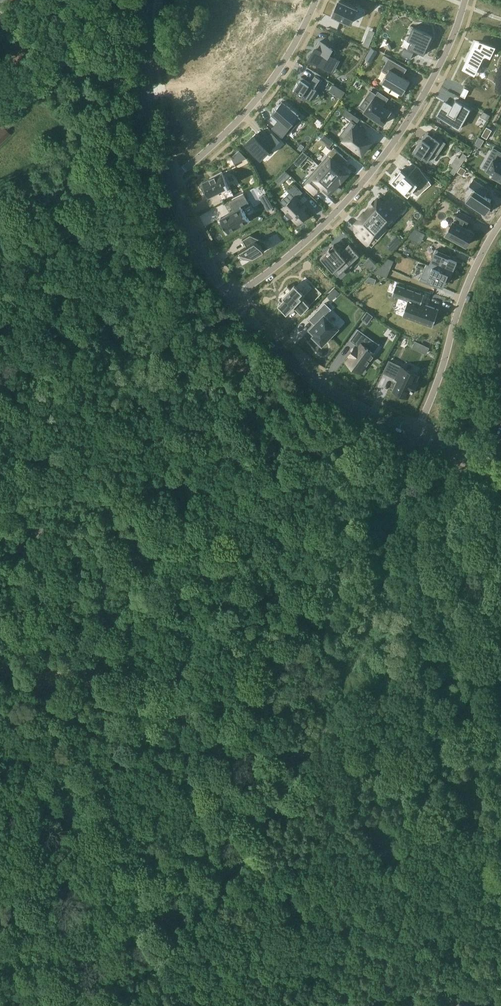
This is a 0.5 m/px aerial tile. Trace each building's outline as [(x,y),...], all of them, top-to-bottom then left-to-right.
[(339,1),(333,15),(352,23),(358,8),(339,1)] [(414,27),(408,39),(413,41),(410,48),(425,54),(430,41),(433,35),(428,33),(414,27)] [(367,36),(363,45),(369,47),(373,38),(367,36)] [(310,59),(310,60),(331,71),(331,70),(330,70),(336,59),(337,60),(337,59),(333,57),(337,50),(320,41),(320,42),(317,48),(316,48),(316,49),(311,59),(310,59)] [(466,62),(463,69),(464,70),(465,67),(475,72),(478,73),(481,68),(483,68),(483,67),(482,67),(487,55),(491,57),(496,46),(487,44),(483,43),(483,44),(477,41),(467,62),(466,62)] [(372,47),(365,58),(371,62),(378,51),(372,47)] [(404,48),(401,54),(411,59),(414,52),(404,48)] [(389,57),(382,70),(388,73),(382,82),(403,94),(411,81),(402,76),(406,69),(407,69),(408,68),(389,57)] [(298,82),(293,90),(310,100),(311,101),(321,96),(317,89),(315,88),(321,78),(315,75),(311,82),(302,76),(301,77),(302,78),(300,80),(299,80),(299,81),(300,81),(299,83),(298,82)] [(341,89),(337,95),(341,98),(345,92),(341,89)] [(371,102),(365,111),(384,124),(388,117),(387,116),(391,111),(382,105),(384,103),(385,103),(389,98),(379,91),(377,94),(371,90),(365,99),(371,102)] [(436,115),(454,125),(459,117),(462,119),(468,106),(464,104),(456,100),(455,100),(456,101),(453,107),(444,103),(442,107),(437,115),(436,115)] [(273,127),(272,128),(286,138),(287,138),(285,136),(299,119),(300,120),(301,119),(298,117),(299,115),(282,102),(276,110),(275,110),(276,111),(273,114),(281,120),(274,128),(273,127)] [(484,111),(481,116),(488,120),(491,115),(484,111)] [(355,115),(352,120),(357,124),(357,123),(360,119),(355,115)] [(351,131),(344,140),(354,147),(353,148),(360,153),(361,152),(362,154),(371,142),(362,135),(366,130),(357,123),(357,124),(352,120),(346,128),(351,131)] [(5,129),(0,124),(0,143),(9,134),(5,129)] [(487,127),(482,136),(487,139),(492,130),(487,127)] [(256,134),(246,143),(262,159),(281,140),(273,131),(263,141),(256,134)] [(418,144),(413,151),(428,161),(434,152),(438,155),(439,154),(438,154),(446,142),(442,140),(443,139),(439,137),(437,139),(435,137),(430,144),(425,140),(424,140),(423,140),(422,141),(421,141),(419,145),(418,144)] [(479,137),(475,144),(480,147),(484,140),(479,137)] [(334,147),(319,165),(339,182),(341,179),(342,180),(348,172),(341,165),(347,159),(343,156),(344,156),(334,147)] [(488,170),(495,174),(493,176),(500,181),(500,151),(494,147),(488,157),(494,160),(488,170)] [(240,150),(232,157),(235,164),(247,158),(240,150)] [(319,165),(303,183),(309,188),(316,194),(322,186),(330,193),(334,188),(337,184),(339,182),(319,165)] [(397,176),(393,181),(397,185),(403,190),(403,189),(408,193),(410,190),(413,192),(427,180),(419,171),(421,168),(417,166),(409,175),(401,169),(396,176),(397,176)] [(461,166),(458,172),(463,175),(466,170),(461,166)] [(286,170),(282,175),(286,179),(290,175),(286,170)] [(223,172),(202,182),(210,196),(219,192),(223,199),(222,199),(224,202),(235,197),(223,172)] [(473,191),(466,201),(467,201),(485,213),(491,204),(489,203),(491,199),(485,195),(489,189),(474,178),(470,185),(475,189),(473,192),(473,191)] [(290,193),(281,201),(285,206),(283,207),(288,212),(287,212),(288,213),(288,212),(292,217),(292,218),(293,217),(299,223),(308,214),(303,210),(306,207),(303,205),(304,204),(303,204),(300,201),(300,200),(299,201),(297,198),(303,192),(303,191),(302,192),(299,190),(300,189),(295,183),(288,190),(290,193)] [(223,221),(220,222),(225,230),(227,229),(229,233),(230,232),(229,232),(249,220),(249,221),(250,221),(242,207),(249,203),(244,194),(229,202),(234,211),(222,218),(221,217),(221,218),(223,221)] [(372,205),(368,210),(384,225),(400,206),(391,198),(385,206),(377,199),(376,200),(375,200),(372,204),(372,205)] [(361,217),(358,221),(365,228),(359,235),(368,243),(384,225),(368,210),(366,212),(365,211),(361,216),(361,217)] [(454,221),(447,234),(467,245),(474,232),(465,227),(467,224),(471,217),(460,211),(456,218),(455,221),(454,221)] [(415,228),(411,234),(423,240),(426,234),(415,228)] [(250,244),(240,250),(242,253),(245,257),(254,256),(262,251),(269,247),(268,246),(265,241),(251,235),(246,238),(250,244)] [(396,235),(394,238),(400,244),(402,241),(396,235)] [(329,249),(321,257),(338,275),(339,274),(337,272),(348,261),(350,263),(360,254),(350,243),(349,244),(351,246),(343,254),(334,244),(330,248),(330,247),(329,249)] [(436,249),(429,264),(448,273),(452,275),(456,265),(458,261),(455,260),(446,257),(447,254),(439,250),(436,249)] [(383,262),(374,273),(387,277),(392,266),(383,262)] [(427,263),(420,280),(436,287),(438,282),(443,285),(448,273),(429,264),(427,263)] [(282,301),(278,304),(287,313),(294,306),(302,313),(310,305),(302,298),(313,287),(306,281),(308,279),(305,276),(296,286),(295,284),(291,288),(288,285),(280,293),(282,295),(279,298),(282,301)] [(396,285),(393,295),(408,300),(403,315),(433,326),(435,321),(438,314),(437,314),(439,309),(422,303),(424,295),(396,285)] [(321,342),(323,344),(338,328),(325,315),(331,309),(325,303),(311,318),(316,323),(311,329),(316,334),(314,336),(316,337),(315,338),(320,343),(321,342)] [(367,311),(362,318),(368,322),(373,315),(367,311)] [(351,356),(347,362),(361,372),(375,353),(368,347),(373,340),(359,329),(351,339),(359,345),(358,347),(357,347),(356,346),(356,347),(350,354),(350,355),(350,356),(351,356)] [(390,361),(384,372),(400,379),(395,390),(408,396),(411,389),(414,390),(417,383),(414,381),(418,374),(390,361)]
